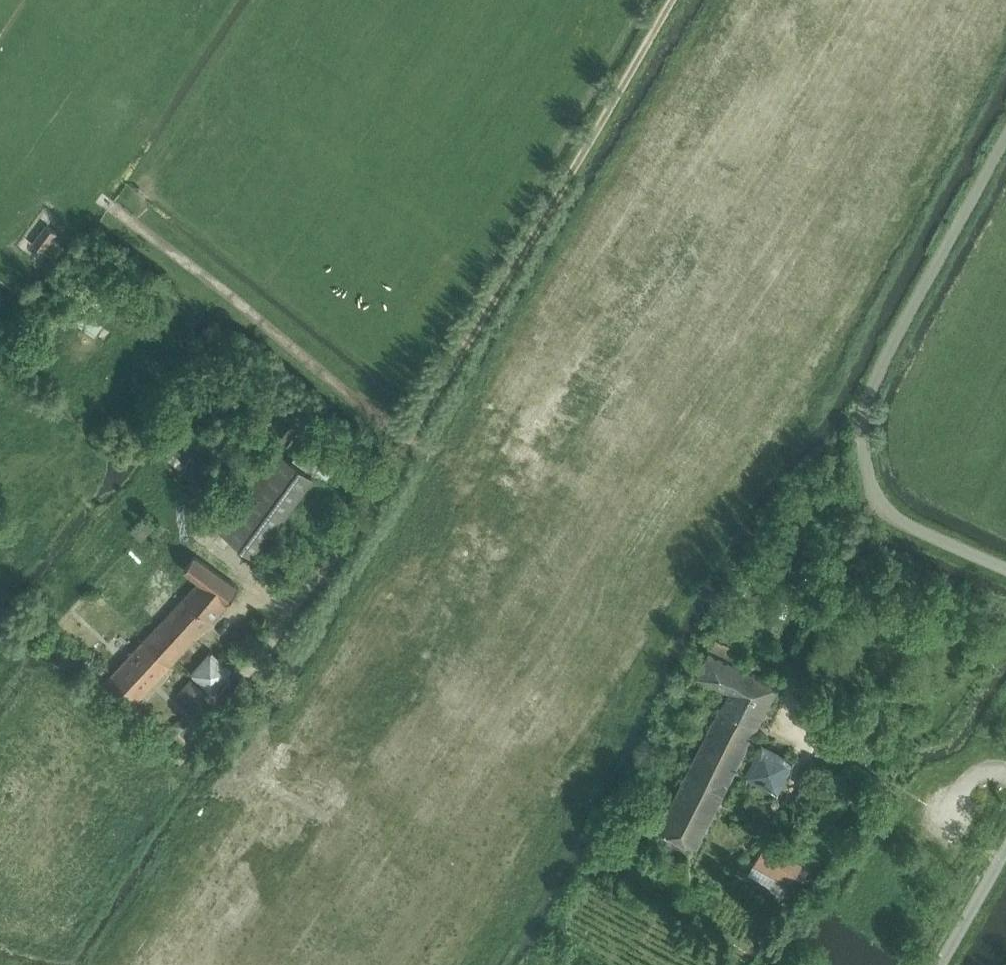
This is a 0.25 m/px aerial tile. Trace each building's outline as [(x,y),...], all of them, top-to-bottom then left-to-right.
[(33,241),(46,250),(60,231),(48,222),(33,241)] [(128,297),(106,280),(78,317),(100,333),(128,297)] [(178,420),(156,447),(163,452),(211,491),(224,475),(214,467),(223,456),(178,420)] [(276,447),(217,528),(256,556),(315,476),(276,447)] [(171,666),(176,661),(211,622),(239,588),(195,555),(185,570),(200,582),(144,641),(171,666)] [(106,680),(134,705),(171,666),(144,641),(106,680)] [(216,692),(236,668),(213,648),(192,672),(216,692)] [(766,709),(778,686),(710,652),(699,674),(731,690),(722,706),(660,827),(696,845),(761,717),(765,717),(768,712),(766,709)] [(746,776),(781,793),(798,759),(763,742),(746,776)] [(773,888),(783,894),(800,866),(765,845),(756,861),(780,875),(773,888)]
